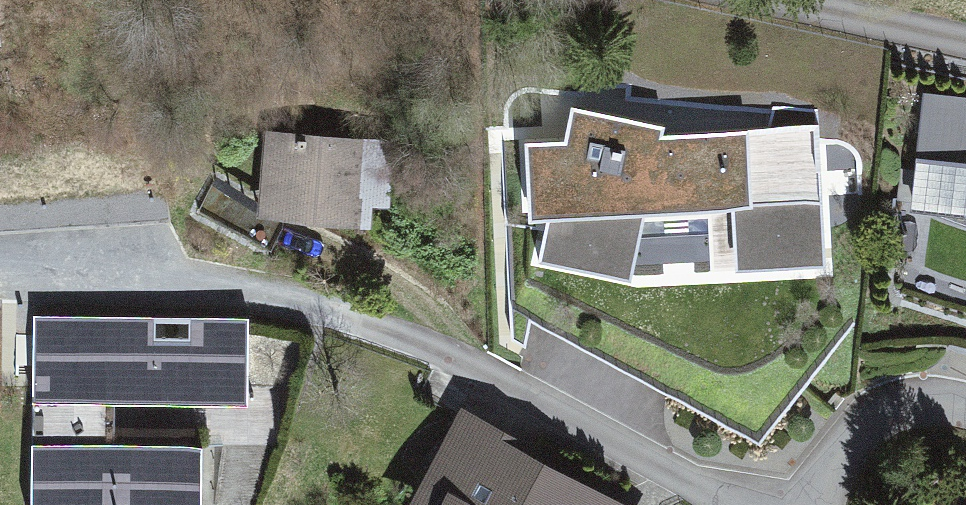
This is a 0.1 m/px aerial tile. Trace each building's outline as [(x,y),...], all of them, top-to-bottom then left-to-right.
[(800,104),(583,89),(575,200),(792,215),(800,104)] [(941,121),(932,217),(965,220),(965,123),(941,121)] [(392,149),(283,139),(275,214),(384,225),(392,149)] [(263,312),(36,323),(40,411),(267,400),(263,312)] [(474,427),(431,504),(619,504),(474,427)] [(49,442),(49,504),(219,504),(219,441),(49,442)]
